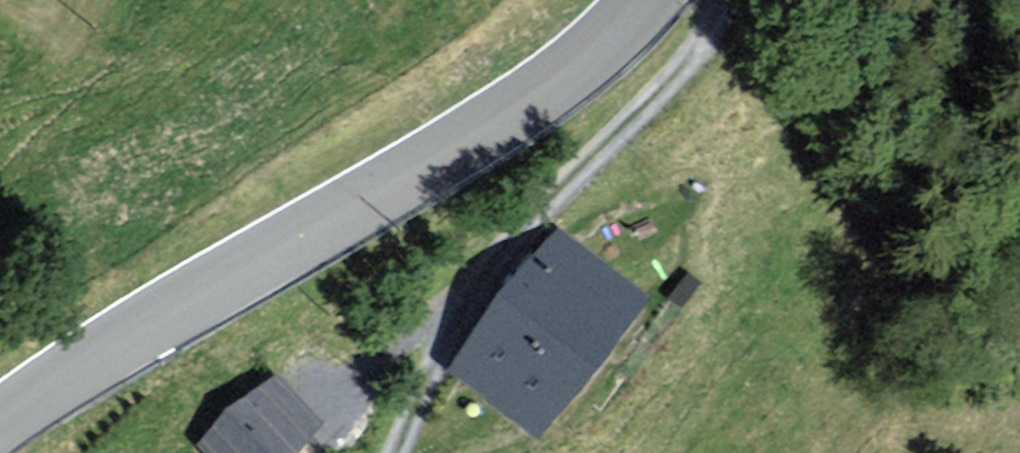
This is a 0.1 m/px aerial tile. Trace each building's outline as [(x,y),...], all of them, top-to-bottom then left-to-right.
[(640,302),(563,240),(460,367),(537,429),(640,302)] [(275,382),(209,443),(218,452),(286,452),(315,426),(275,382)]
